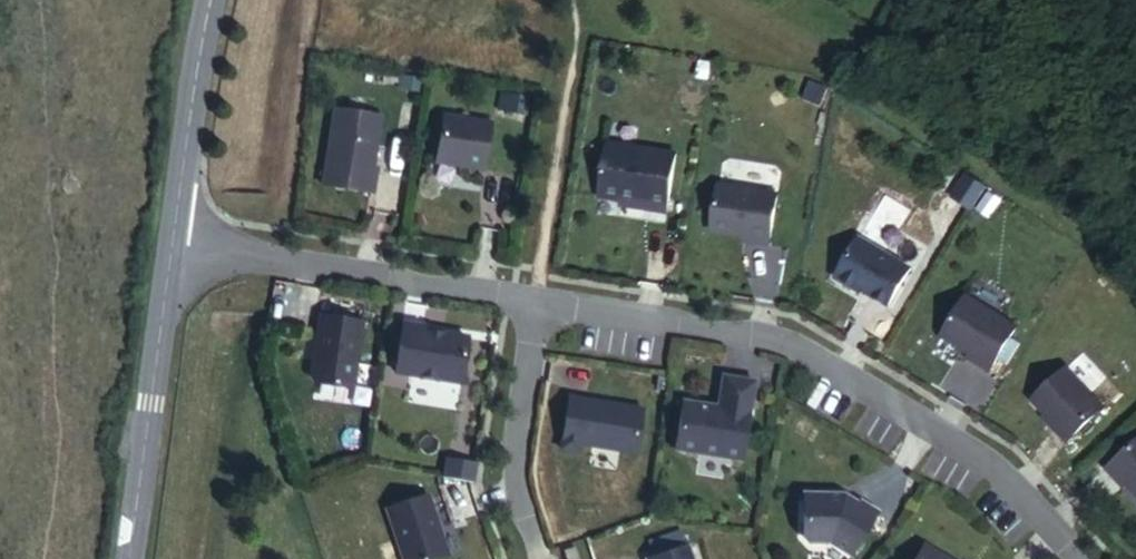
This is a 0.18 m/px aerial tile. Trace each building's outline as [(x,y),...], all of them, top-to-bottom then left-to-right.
[(510,113),(538,117),(540,101),(513,96),(510,113)] [(327,188),(379,196),(382,177),(378,177),(387,120),(339,112),(327,188)] [(449,117),(442,164),(489,172),(497,124),(449,117)] [(614,145),(605,199),(656,206),(655,212),(673,214),(682,155),(614,145)] [(973,209),(987,185),(962,171),(948,195),(973,209)] [(725,187),(718,234),(757,240),(756,245),(774,248),(782,196),(725,187)] [(865,240),(841,280),(867,295),(868,293),(893,308),(916,271),(865,240)] [(972,298),(948,339),(981,359),(979,363),(995,373),(1022,329),(972,298)] [(314,383),(357,389),(367,324),(324,316),(314,383)] [(462,383),(467,330),(397,324),(392,377),(462,383)] [(1059,429),(1071,443),(1109,408),(1072,369),(1038,401),(1061,427),(1059,429)] [(679,450),(748,462),(761,383),(729,378),(724,409),(687,403),(679,450)] [(584,446),(641,455),(648,411),(589,401),(589,404),(573,402),(566,449),(584,452),(584,446)] [(1112,470),(1125,484),(1128,481),(1135,489),(1135,448),(1112,470)] [(809,496),(808,544),(836,544),(858,557),(884,514),(866,504),(865,506),(849,497),(809,496)] [(408,558),(451,558),(454,558),(433,498),(391,510),(408,558)] [(930,546),(923,558),(953,558),(930,546)] [(691,547),(657,558),(695,558),(691,547)]
